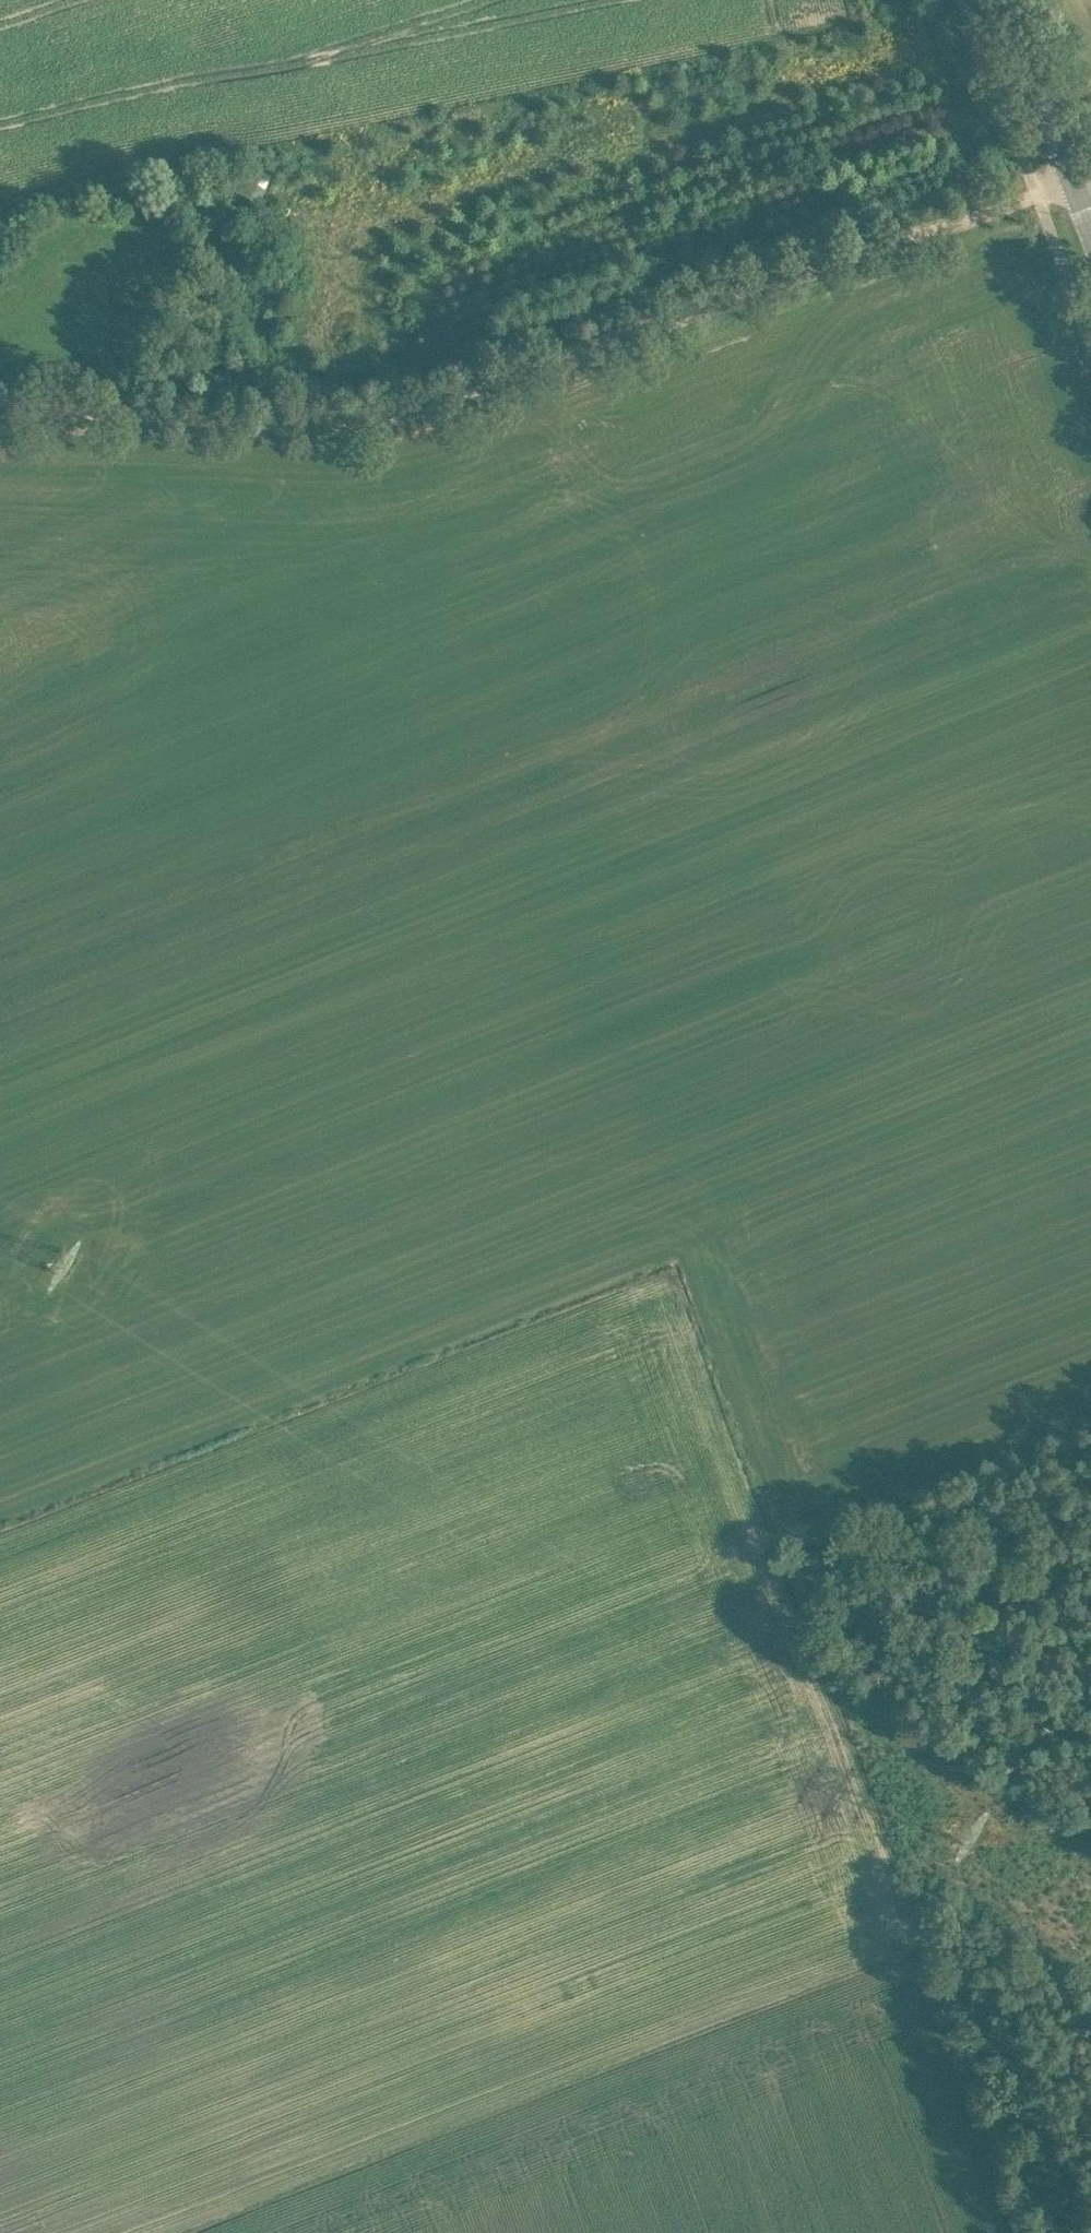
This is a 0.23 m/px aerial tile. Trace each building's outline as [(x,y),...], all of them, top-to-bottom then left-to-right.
[(297,243),(288,246),(291,258),(300,256),(297,243)]
